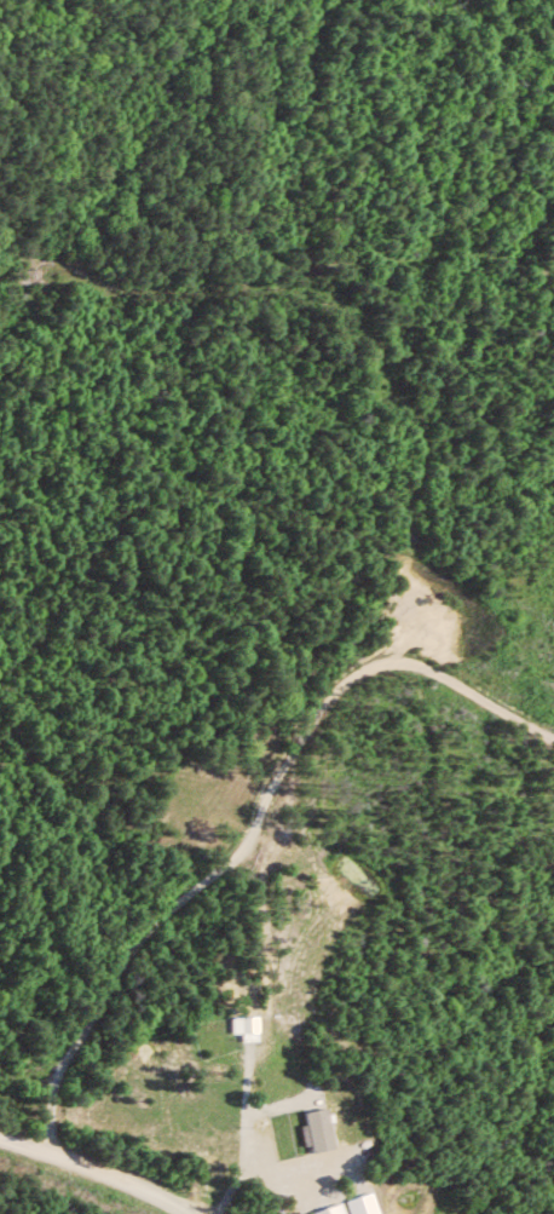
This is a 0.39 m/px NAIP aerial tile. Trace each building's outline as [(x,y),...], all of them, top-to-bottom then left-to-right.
[(242,1040),(259,1040),(258,1015),(231,1016),(232,1032),(242,1032),(242,1040)] [(334,1147),(325,1106),(303,1111),(308,1137),(307,1138),(310,1152),(334,1147)] [(374,1192),(348,1198),(352,1213),(379,1213),(374,1192)] [(311,1213),(346,1213),(342,1202),(310,1211),(311,1213)]
